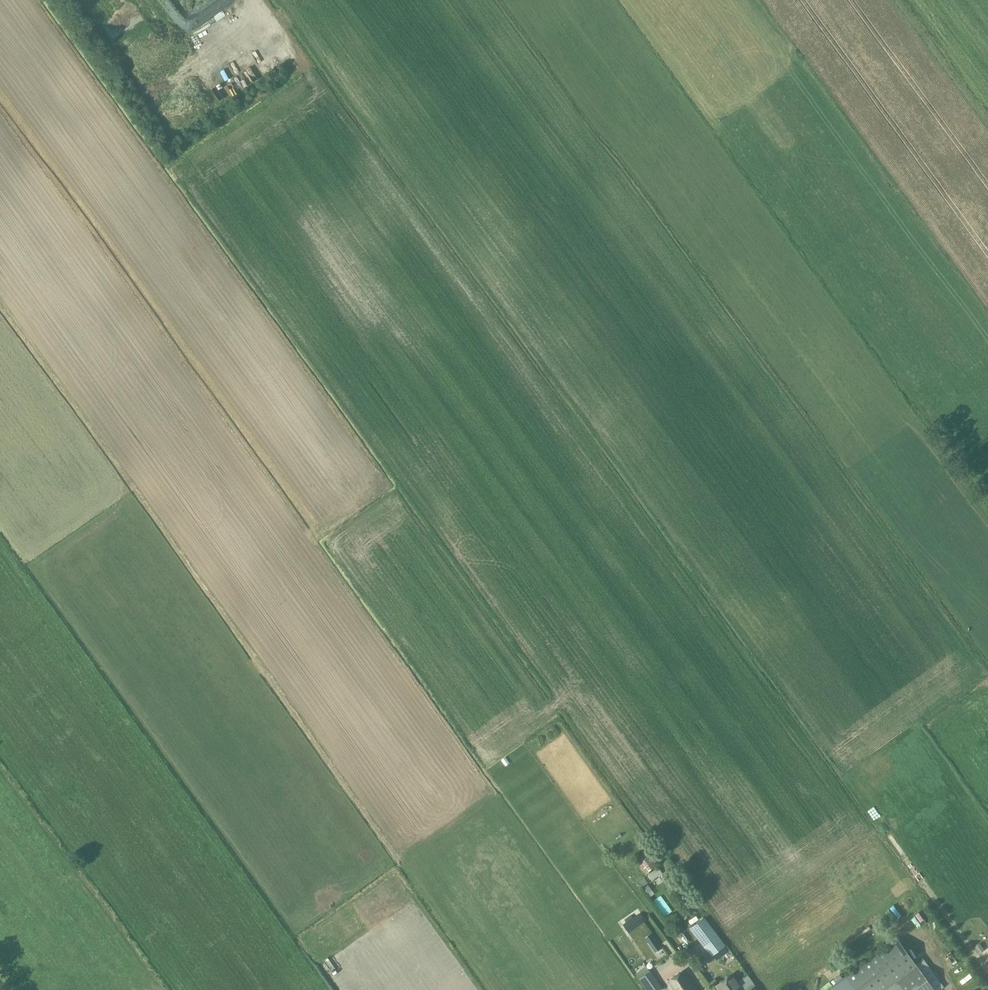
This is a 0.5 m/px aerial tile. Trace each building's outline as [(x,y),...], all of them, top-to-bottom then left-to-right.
[(222,21),(232,20),(231,8),(236,7),(235,0),(222,0),(222,21)] [(229,66),(238,54),(233,50),(224,62),(229,66)] [(270,53),(262,60),(269,68),(277,62),(270,53)] [(254,67),(258,77),(264,74),(259,65),(254,67)] [(646,850),(634,857),(644,873),(656,866),(646,850)] [(652,880),(662,873),(658,868),(648,875),(652,880)] [(647,895),(652,891),(648,886),(643,889),(647,895)] [(654,899),(661,913),(668,910),(661,896),(654,899)] [(629,933),(645,922),(640,914),(624,925),(629,933)] [(705,918),(690,929),(711,957),(726,945),(705,918)] [(649,943),(656,938),(652,933),(645,938),(649,943)] [(944,987),(924,960),(917,965),(899,941),(855,972),(846,979),(831,989),(940,989),(944,987)] [(815,978),(829,974),(826,966),(813,970),(815,978)] [(663,989),(650,971),(650,972),(646,967),(636,974),(647,989),(661,989),(663,989)] [(684,971),(668,981),(673,989),(696,989),(684,971)] [(716,986),(719,989),(759,989),(748,975),(738,982),(733,974),(716,986)]
